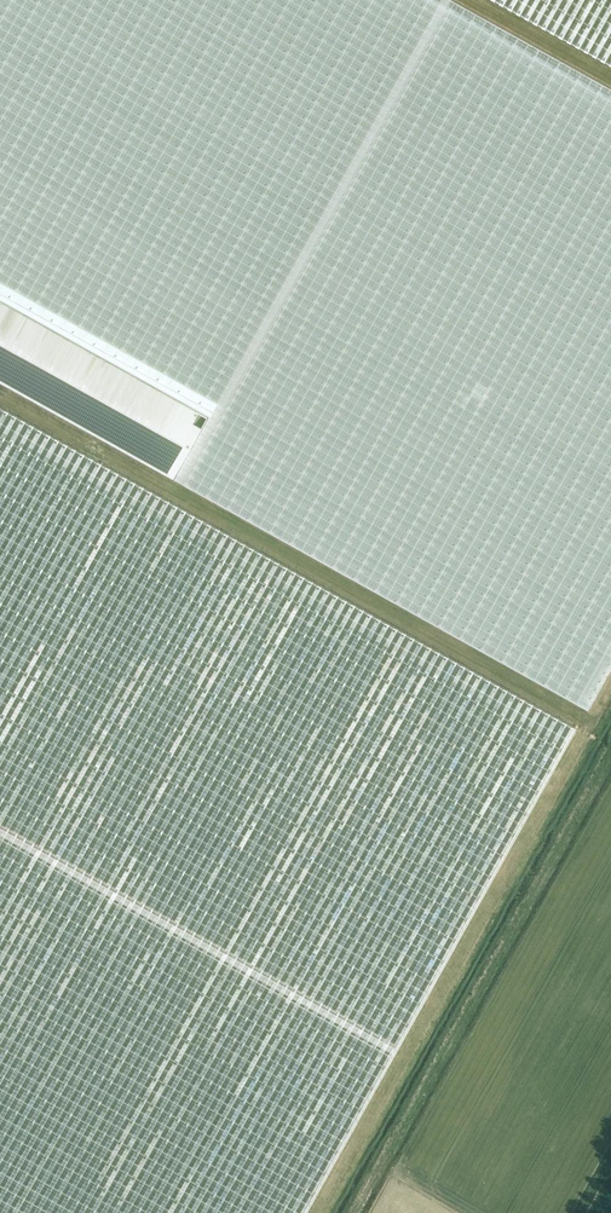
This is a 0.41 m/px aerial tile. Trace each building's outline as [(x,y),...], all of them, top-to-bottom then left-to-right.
[(173,476),(174,476),(587,707),(610,665),(610,89),(453,0),(0,0),(0,381),(173,476)] [(610,64),(610,0),(496,0),(610,64)] [(576,726),(0,406),(0,1212),(304,1212),(576,726)]
